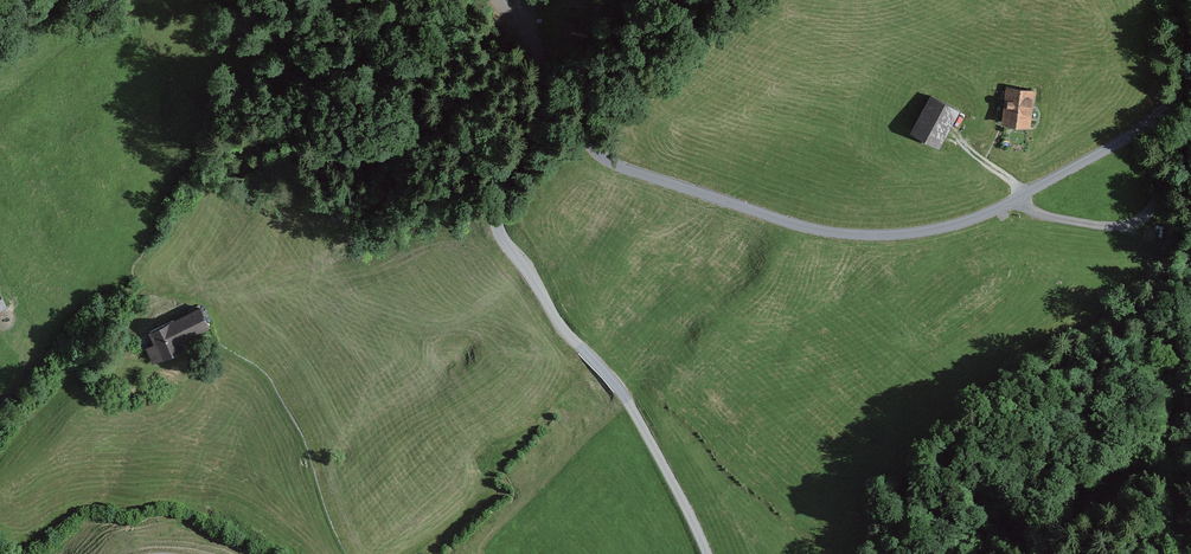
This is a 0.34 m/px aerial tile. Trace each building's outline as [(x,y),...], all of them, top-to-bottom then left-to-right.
[(558,13),(579,12),(579,0),(557,0),(558,13)] [(1037,91),(1007,87),(1003,127),(1033,130),(1037,91)] [(933,94),(912,132),(941,147),(961,109),(933,94)] [(9,308),(0,291),(0,313),(9,308)] [(158,348),(149,353),(156,369),(188,353),(183,344),(212,330),(203,310),(152,335),(158,348)]
